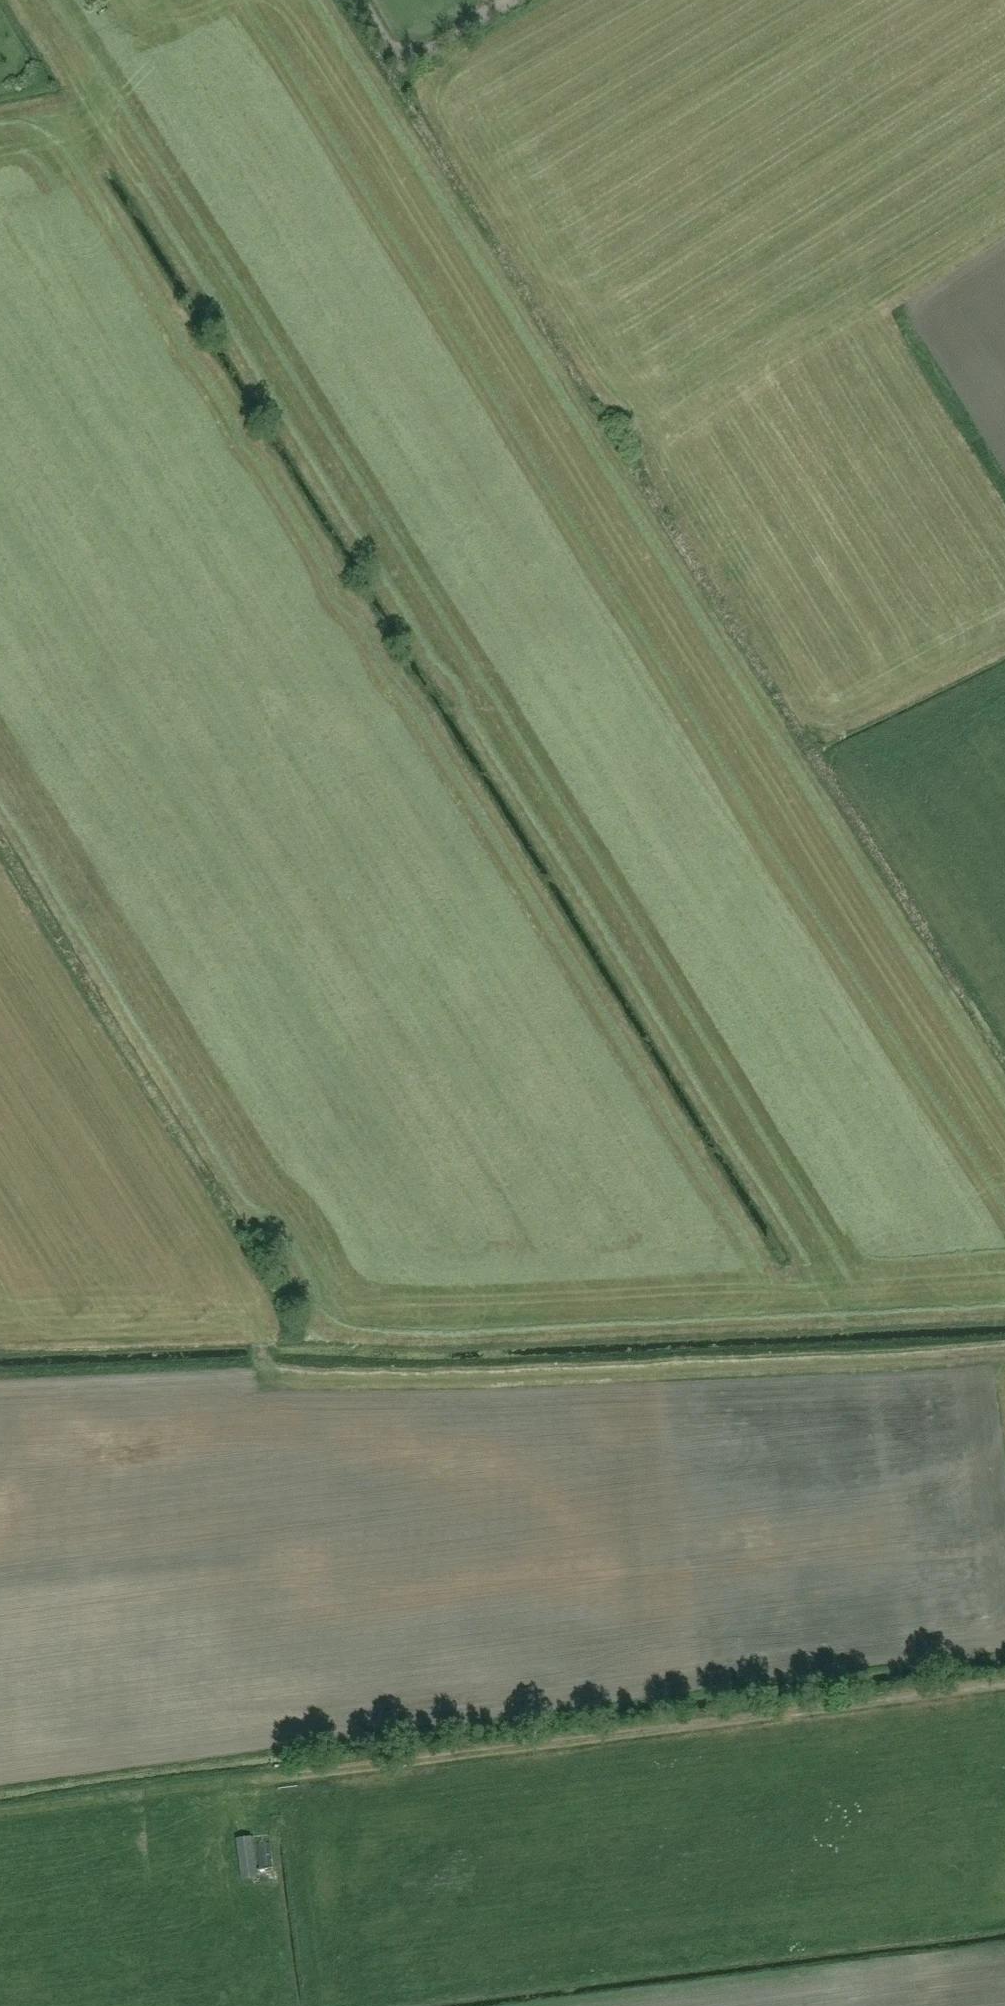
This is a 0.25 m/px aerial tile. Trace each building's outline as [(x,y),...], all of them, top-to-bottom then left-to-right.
[(252,1838),(237,1840),(242,1881),(257,1880),(252,1838)] [(273,1865),(260,1864),(259,1881),(273,1881),(273,1865)]
